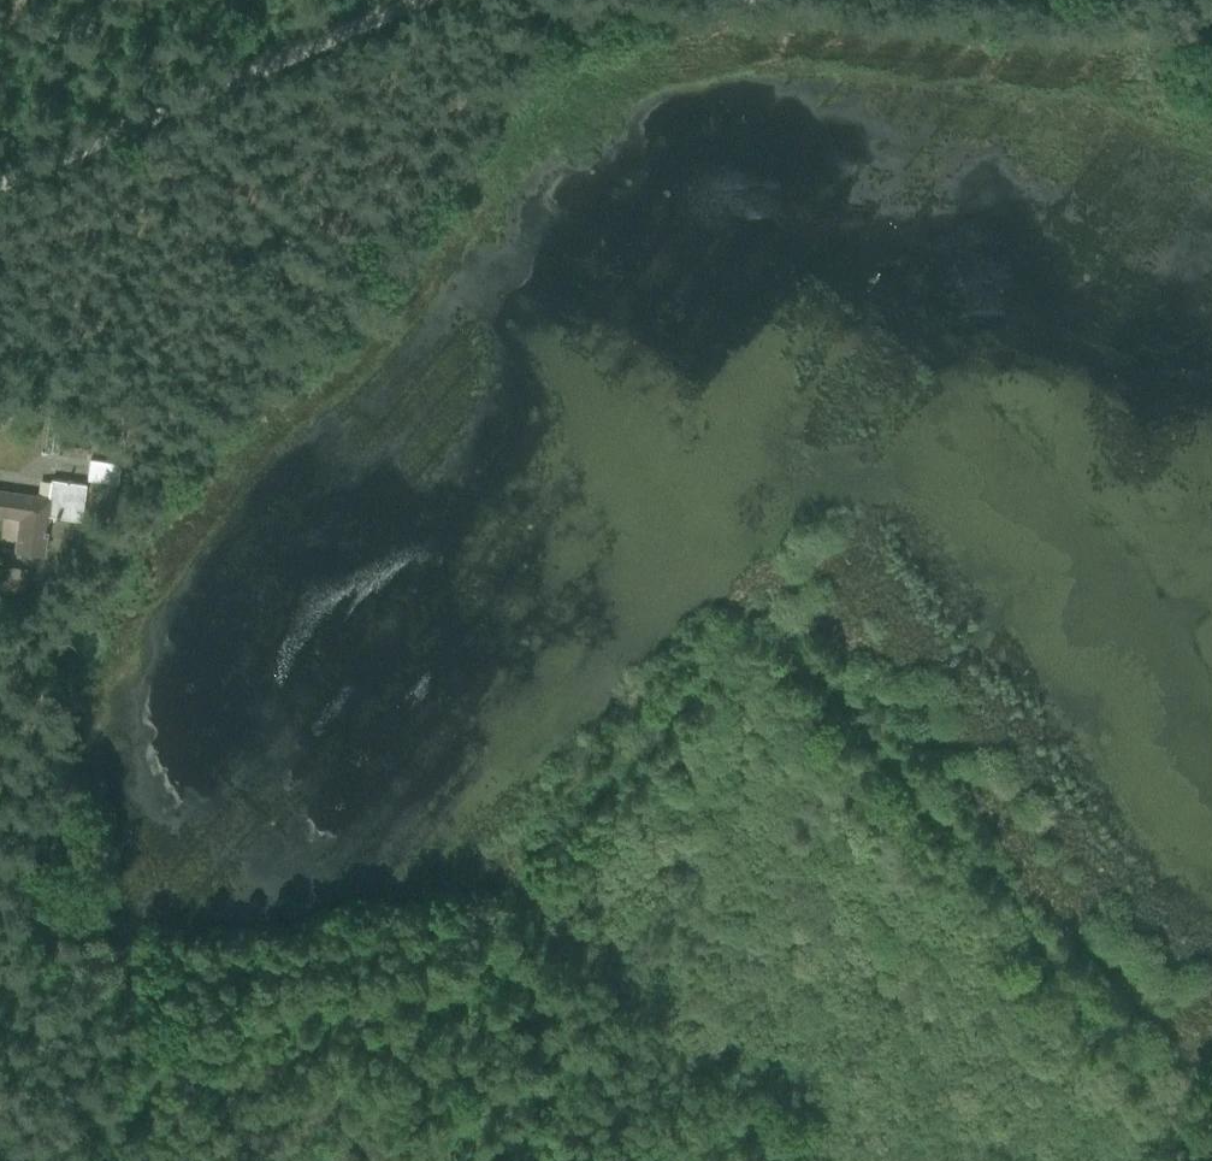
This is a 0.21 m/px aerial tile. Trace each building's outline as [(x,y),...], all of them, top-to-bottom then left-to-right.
[(44,453),(58,455),(63,418),(49,417),(44,453)] [(63,456),(88,458),(89,447),(64,445),(63,456)] [(89,480),(119,484),(122,463),(92,459),(89,480)] [(46,558),(52,518),(82,521),(87,486),(51,480),(49,497),(0,490),(0,517),(19,520),(14,553),(46,558)] [(0,591),(24,594),(27,569),(3,566),(0,591)]
